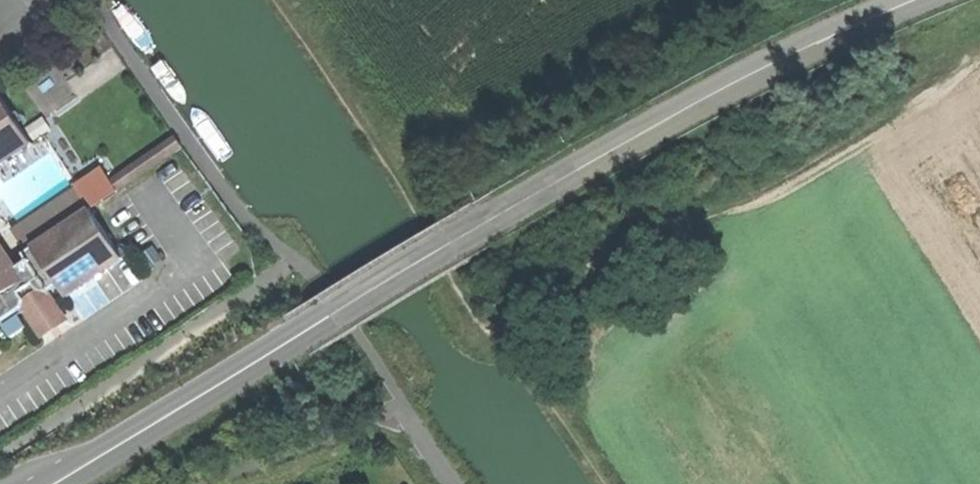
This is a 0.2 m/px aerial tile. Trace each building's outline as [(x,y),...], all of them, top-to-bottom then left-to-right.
[(31,147),(0,105),(0,170),(31,147)] [(121,267),(88,216),(22,260),(26,267),(14,276),(0,257),(0,332),(54,294),(65,306),(121,267)]
